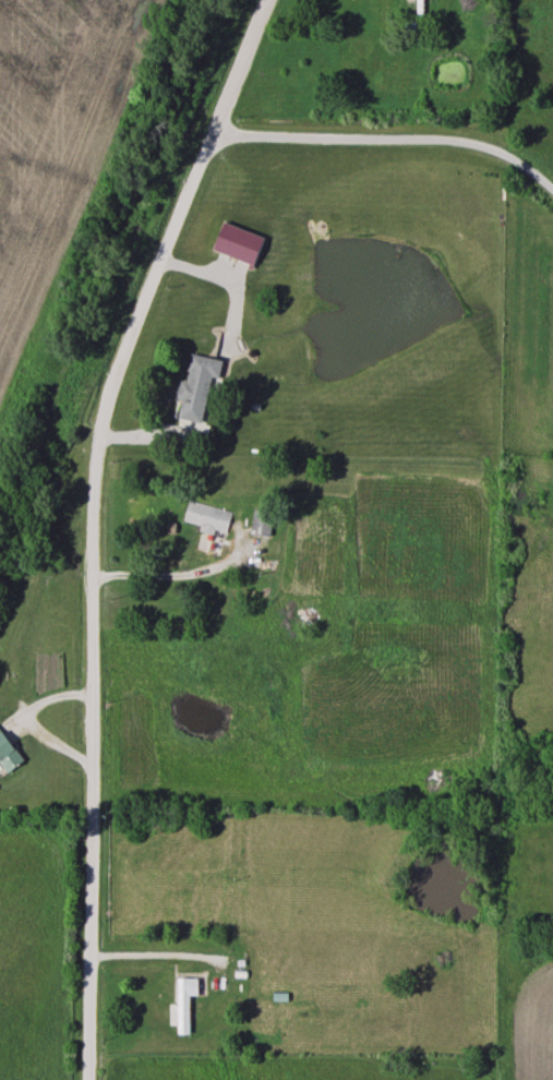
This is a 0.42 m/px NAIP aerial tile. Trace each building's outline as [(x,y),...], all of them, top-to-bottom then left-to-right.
[(201,424),(212,379),(217,380),(222,362),(190,354),(175,418),(201,424)] [(201,530),(225,536),(232,514),(189,502),(183,522),(202,527),(201,530)] [(269,537),(272,510),(253,509),(251,536),(269,537)] [(23,764),(0,730),(0,766),(6,775),(23,764)] [(190,996),(207,996),(207,980),(177,980),(177,1006),(170,1006),(170,1027),(178,1027),(178,1036),(190,1036),(190,996)]
